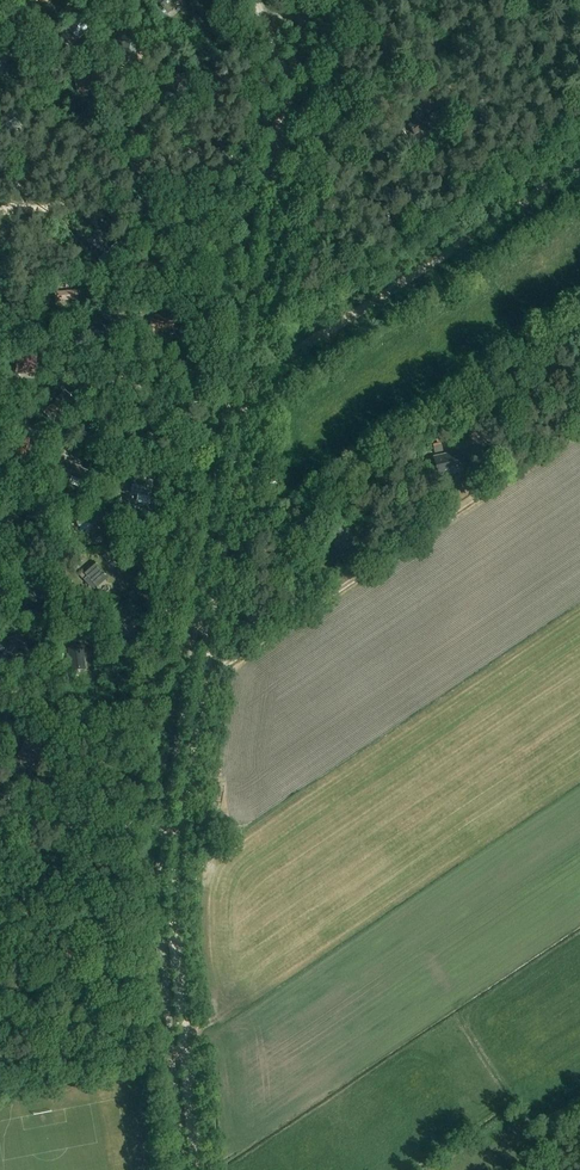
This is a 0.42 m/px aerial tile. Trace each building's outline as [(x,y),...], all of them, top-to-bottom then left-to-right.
[(176,8),(172,4),(176,0),(155,0),(155,1),(159,6),(155,10),(161,16),(165,12),(168,15),(176,8)] [(77,94),(97,90),(93,74),(74,78),(77,94)] [(415,119),(407,125),(414,135),(422,129),(424,131),(430,127),(418,111),(412,115),(415,119)] [(20,127),(11,112),(0,118),(0,135),(1,138),(20,127)] [(130,143),(138,130),(120,117),(112,128),(125,137),(124,139),(130,143)] [(55,303),(79,300),(78,290),(55,293),(55,303)] [(140,317),(156,313),(153,303),(137,307),(140,317)] [(85,328),(91,337),(92,337),(111,323),(112,323),(115,321),(109,312),(106,315),(85,328)] [(147,318),(152,335),(174,329),(169,312),(147,318)] [(36,374),(37,356),(17,355),(16,373),(36,374)] [(133,437),(143,449),(162,433),(156,426),(144,436),(140,431),(133,437)] [(21,436),(17,458),(29,461),(33,438),(21,436)] [(436,478),(462,471),(457,451),(431,457),(436,478)] [(62,473),(84,482),(88,471),(66,462),(66,464),(58,461),(53,474),(60,477),(62,473)] [(135,503),(150,505),(153,481),(133,478),(131,495),(136,495),(135,503)] [(100,511),(75,519),(78,528),(103,520),(100,511)] [(77,565),(83,562),(79,556),(73,559),(77,565)] [(97,588),(109,578),(96,564),(84,574),(97,588)] [(41,597),(35,571),(21,574),(28,600),(41,597)] [(134,638),(136,618),(122,616),(121,628),(117,627),(116,636),(134,638)] [(17,636),(0,640),(0,660),(20,656),(21,659),(26,658),(28,657),(27,654),(28,654),(25,643),(24,643),(23,638),(18,639),(17,636)] [(82,645),(67,647),(70,672),(85,670),(82,645)]
